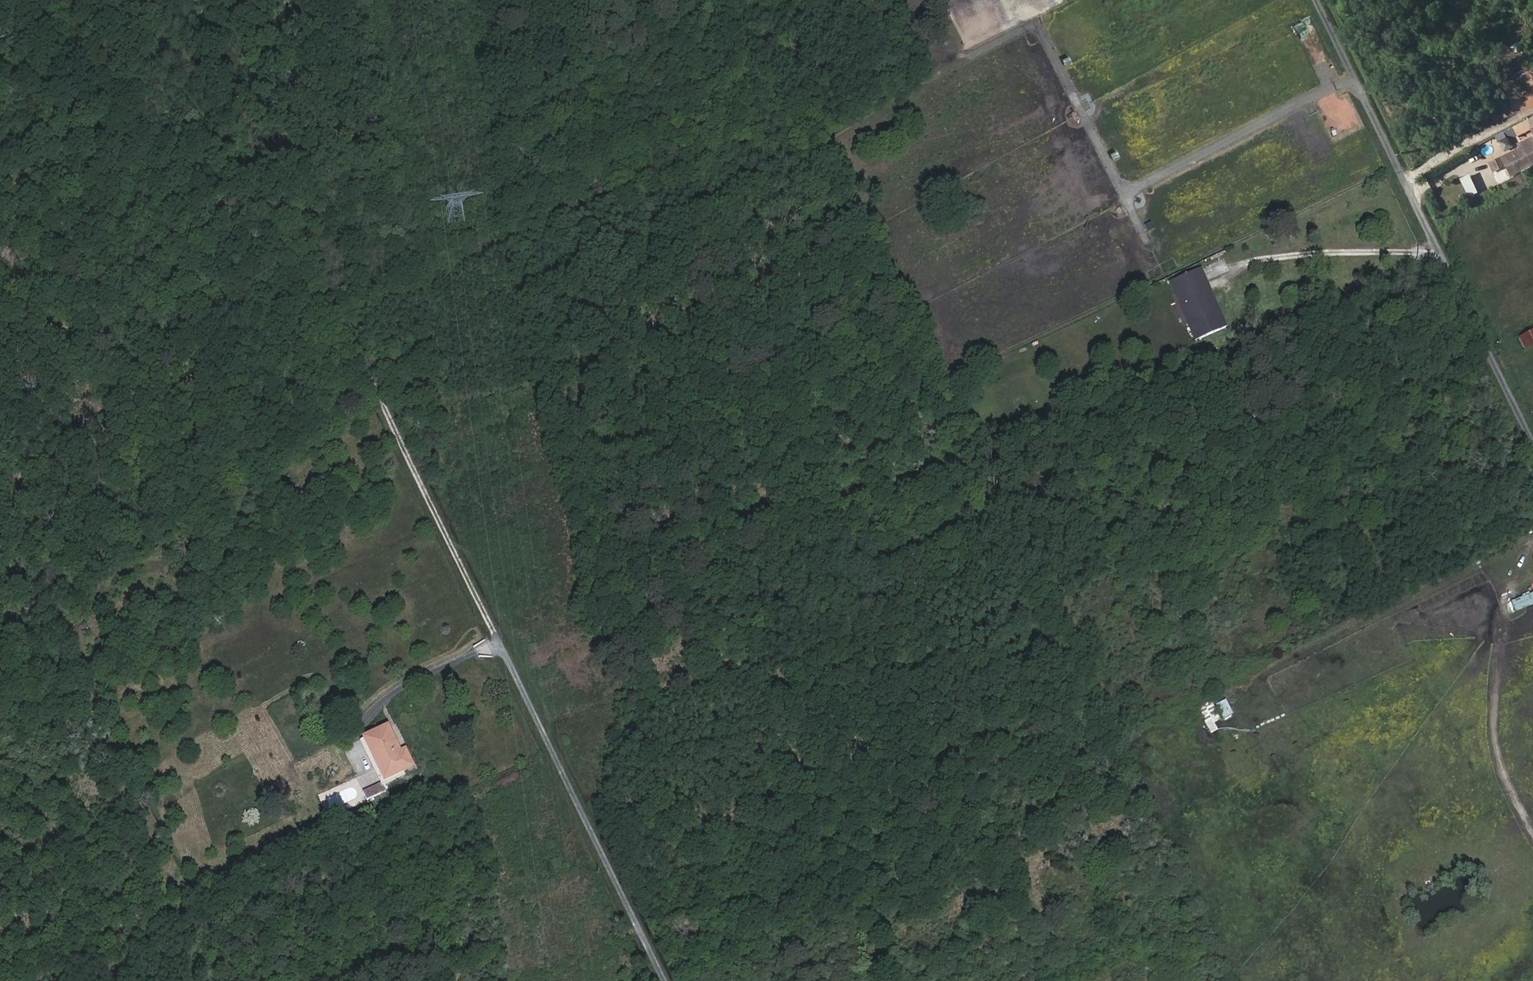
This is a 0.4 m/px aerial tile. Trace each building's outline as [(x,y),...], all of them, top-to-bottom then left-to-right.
[(1532,165),(1532,135),(1514,144),(1510,135),(1491,144),(1497,157),(1488,161),(1494,173),(1497,171),(1500,179),(1532,165)] [(1485,189),(1478,173),(1461,180),(1469,196),(1485,189)] [(1170,284),(1197,340),(1226,327),(1199,269),(1170,284)] [(1525,352),(1532,348),(1532,333),(1518,340),(1525,352)] [(1490,673),(1493,656),(1482,654),(1480,671),(1490,673)] [(1224,692),(1213,696),(1220,719),(1231,716),(1224,692)] [(1218,730),(1214,723),(1221,720),(1212,700),(1196,707),(1209,734),(1218,730)] [(388,726),(366,736),(387,778),(413,765),(405,750),(401,752),(388,726)] [(383,780),(387,778),(366,736),(362,738),(383,780)] [(384,792),(380,784),(361,793),(365,801),(384,792)]
